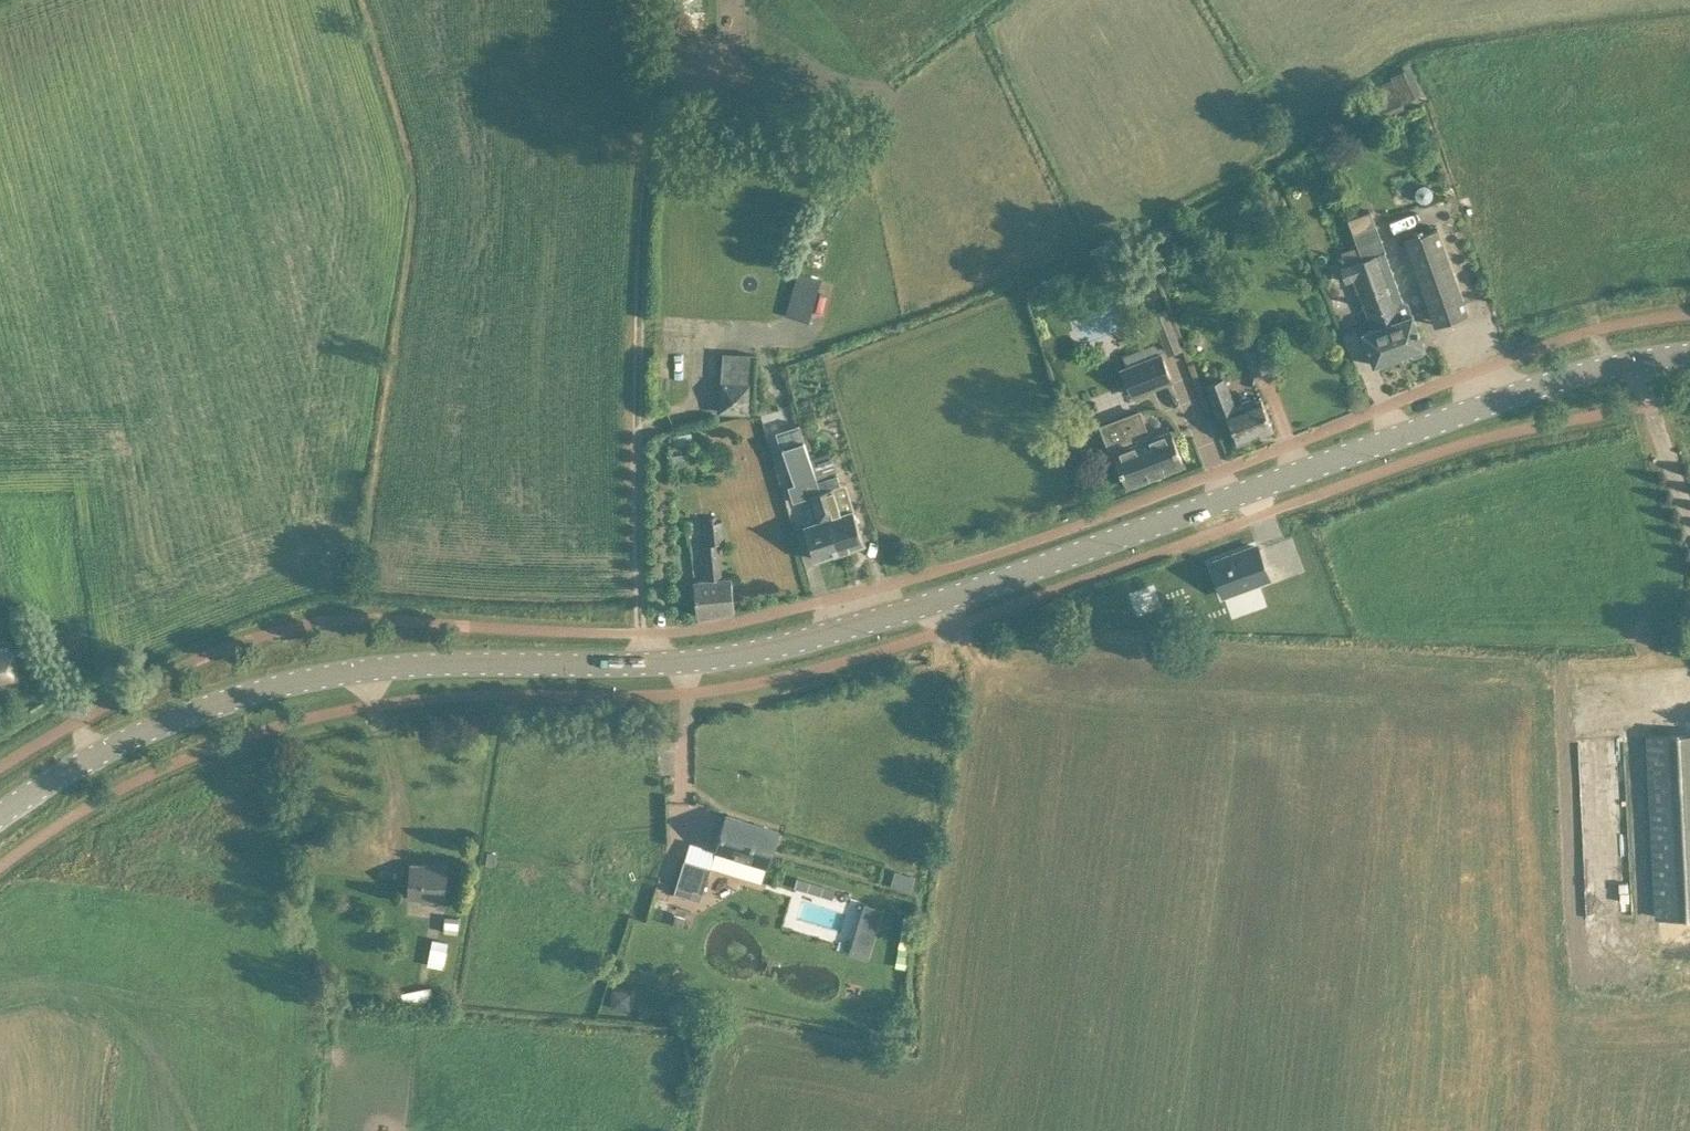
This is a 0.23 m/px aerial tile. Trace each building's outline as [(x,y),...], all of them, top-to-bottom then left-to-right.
[(1371,210),(1348,219),(1362,259),(1361,259),(1375,293),(1377,292),(1399,354),(1409,351),(1410,353),(1414,355),(1422,352),(1424,348),(1423,346),(1424,345),(1412,313),(1408,301),(1402,298),(1384,251),(1371,210)] [(1435,324),(1468,312),(1437,227),(1404,239),(1435,324)] [(1375,293),(1361,259),(1342,266),(1347,281),(1354,278),(1373,328),(1362,331),(1374,364),(1399,354),(1377,292),(1375,293)] [(805,272),(792,316),(809,322),(822,277),(805,272)] [(1166,306),(1151,312),(1159,333),(1175,327),(1166,306)] [(1253,375),(1272,368),(1260,337),(1242,344),(1253,375)] [(1128,367),(1122,369),(1132,394),(1171,378),(1162,354),(1159,355),(1154,342),(1123,354),(1128,367)] [(721,381),(719,410),(749,412),(751,383),(753,383),(754,353),(723,351),(721,381)] [(1235,406),(1224,376),(1206,383),(1218,414),(1227,411),(1238,441),(1273,428),(1261,397),(1235,406)] [(1150,438),(1139,411),(1119,419),(1127,441),(1111,447),(1112,452),(1113,455),(1114,455),(1117,464),(1119,463),(1127,484),(1131,482),(1135,484),(1146,480),(1147,476),(1183,462),(1171,430),(1150,438)] [(786,455),(785,455),(794,483),(788,485),(793,501),(806,496),(814,521),(805,524),(816,558),(840,550),(810,459),(811,459),(799,423),(797,423),(803,440),(783,446),(786,455)] [(672,464),(690,462),(689,446),(671,448),(672,464)] [(810,459),(840,550),(864,542),(853,508),(843,511),(834,486),(834,484),(840,483),(832,453),(811,459),(810,459)] [(722,577),(718,542),(725,541),(723,519),(705,521),(707,543),(705,543),(709,578),(694,580),(697,613),(735,609),(732,576),(722,577)] [(1257,545),(1212,562),(1223,593),(1228,592),(1258,580),(1269,576),(1257,545)] [(1258,580),(1228,592),(1234,610),(1265,598),(1258,580)] [(17,682),(10,638),(0,640),(0,684),(17,682)] [(1689,914),(1689,732),(1649,734),(1657,916),(1689,914)] [(716,849),(711,866),(761,881),(767,863),(768,864),(772,850),(779,829),(727,813),(720,834),(716,848),(716,849)] [(684,858),(674,891),(691,896),(693,889),(703,892),(711,866),(685,858),(684,858)] [(447,907),(448,886),(448,864),(410,863),(410,897),(437,897),(437,907),(447,907)] [(895,871),(891,884),(911,890),(915,877),(895,871)] [(854,938),(849,952),(868,958),(873,944),(884,908),(865,902),(854,938)] [(676,912),(673,923),(682,925),(685,915),(676,912)] [(457,932),(458,917),(444,915),(443,930),(457,932)] [(443,967),(448,942),(433,939),(427,963),(443,967)] [(404,1006),(426,1001),(434,995),(431,985),(401,992),(404,1006)] [(614,987),(613,1007),(632,1008),(633,988),(614,987)]
